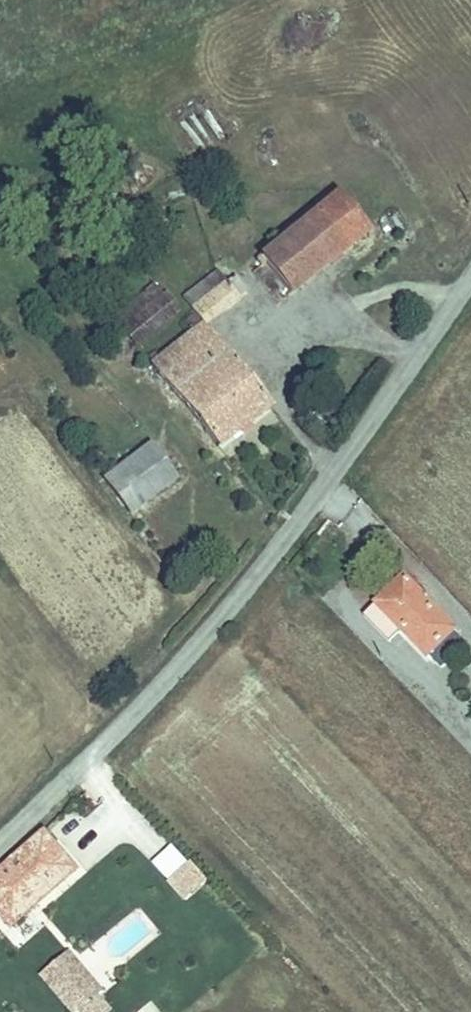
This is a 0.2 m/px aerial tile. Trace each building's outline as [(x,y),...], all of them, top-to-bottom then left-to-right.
[(315,207),(345,245),(367,228),(337,190),(315,207)] [(345,245),(315,207),(252,256),(255,260),(262,255),(288,289),(345,245)] [(165,383),(218,341),(202,322),(244,285),(234,272),(223,282),(211,268),(179,295),(195,315),(183,325),(189,332),(149,364),(165,383)] [(123,310),(145,338),(181,309),(160,281),(123,310)] [(165,383),(181,402),(234,359),(218,341),(165,383)] [(271,402),(234,359),(181,402),(218,446),(271,402)] [(180,476),(154,443),(102,484),(128,517),(180,476)] [(440,656),(465,633),(407,571),(377,600),(402,627),(424,650),(430,645),(440,656)] [(402,627),(377,600),(365,611),(390,638),(402,627)] [(460,668),(470,679),(470,657),(460,668)] [(4,867),(20,883),(61,846),(44,829),(4,867)] [(4,867),(0,871),(0,907),(15,923),(80,866),(61,846),(20,883),(4,867)] [(186,902),(209,879),(189,859),(166,882),(186,902)] [(117,1006),(68,949),(39,975),(71,1011),(110,1011),(117,1006)] [(151,1001),(136,1011),(159,1011),(151,1001)]
